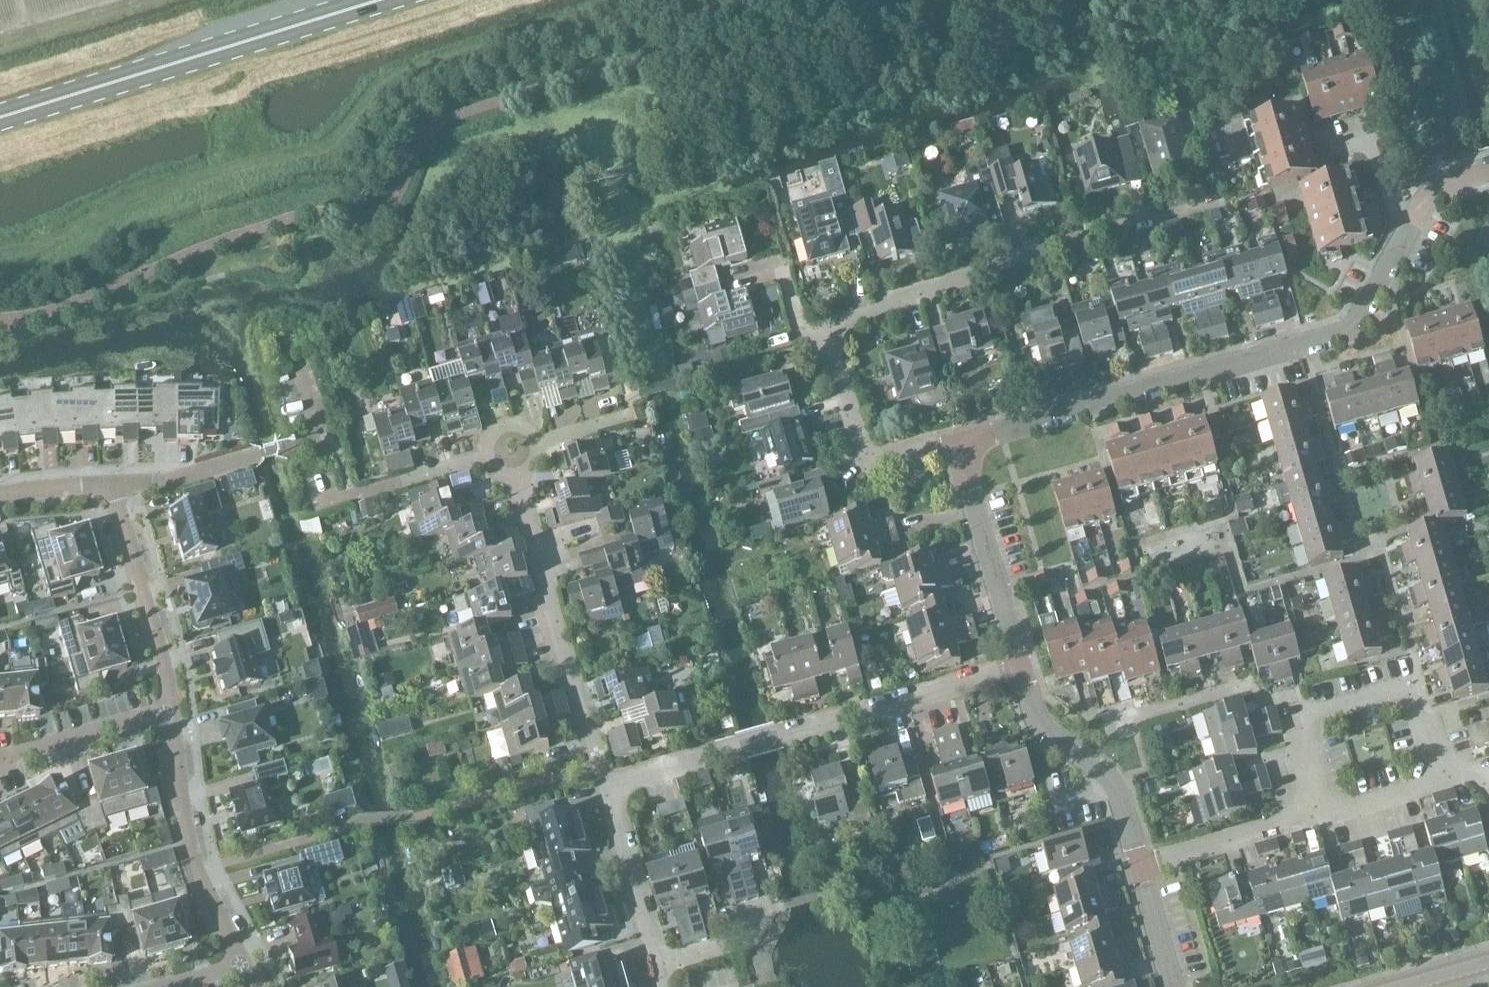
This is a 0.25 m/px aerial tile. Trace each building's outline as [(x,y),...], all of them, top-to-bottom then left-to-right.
[(1343,29),(1346,40),(1355,37),(1352,26),(1343,29)] [(1336,42),(1346,40),(1343,29),(1333,31),(1336,42)] [(1310,38),(1313,49),(1322,46),(1320,35),(1310,38)] [(1304,51),(1313,49),(1310,38),(1301,41),(1304,51)] [(1382,105),(1380,99),(1368,56),(1352,61),(1366,109),(1382,105)] [(1366,109),(1352,61),(1335,65),(1349,114),(1366,109)] [(1349,114),(1335,65),(1319,70),(1333,119),(1349,114)] [(1333,119),(1319,70),(1303,75),(1317,123),(1333,119)] [(1300,109),(1262,120),(1254,123),(1245,125),(1250,142),(1256,140),(1261,156),(1309,142),(1300,109)] [(1259,110),(1251,113),(1254,123),(1262,120),(1259,110)] [(1251,113),(1242,115),(1245,125),(1254,123),(1251,113)] [(1142,115),(1124,120),(1127,130),(1145,125),(1142,115)] [(1192,173),(1182,139),(1192,136),(1186,116),(1144,128),(1160,182),(1192,173)] [(1130,137),(1076,153),(1088,195),(1126,184),(1121,168),(1137,164),(1130,137)] [(1259,174),(1264,191),(1319,175),(1309,142),(1261,156),(1265,172),(1259,174)] [(1008,149),(985,155),(988,166),(998,200),(1020,194),(1026,212),(1057,203),(1050,178),(1042,180),(1037,165),(1015,171),(1008,149)] [(1347,177),(1355,175),(1352,165),(1344,167),(1347,177)] [(972,186),(940,195),(953,241),(990,231),(983,207),(999,203),(998,200),(988,166),(968,172),(972,186)] [(1338,180),(1347,177),(1344,167),(1335,170),(1338,180)] [(822,174),(825,183),(837,180),(835,171),(822,174)] [(1300,191),(1305,207),(1309,223),(1358,209),(1354,194),(1360,192),(1355,175),(1347,177),(1338,180),(1300,191)] [(1241,203),(1245,213),(1259,209),(1256,198),(1241,203)] [(848,201),(797,215),(804,240),(811,238),(818,261),(846,253),(843,241),(858,236),(851,210),(848,201)] [(1277,216),(1287,213),(1285,203),(1274,206),(1277,216)] [(873,204),(851,210),(858,236),(874,232),(882,261),(894,258),(894,260),(898,259),(898,257),(900,256),(901,258),(925,251),(917,222),(906,225),(901,208),(876,215),(873,204)] [(1358,209),(1309,223),(1319,256),(1326,254),(1340,250),(1374,240),(1369,223),(1363,225),(1358,209)] [(1277,216),(1279,225),(1290,222),(1287,213),(1277,216)] [(699,272),(690,274),(692,279),(695,291),(720,284),(716,269),(749,259),(737,221),(704,230),(708,241),(692,246),(699,272)] [(1287,248),(1296,246),(1294,236),(1284,238),(1287,248)] [(1288,277),(1277,237),(1259,242),(1262,254),(1252,257),(1271,325),(1285,321),(1276,292),(1284,290),(1281,279),(1288,277)] [(1415,238),(1413,248),(1432,253),(1434,243),(1415,238)] [(1296,246),(1287,248),(1289,258),(1299,255),(1296,246)] [(1238,248),(1221,253),(1232,293),(1238,291),(1241,302),(1249,300),(1257,329),(1271,325),(1252,257),(1241,260),(1238,248)] [(1340,250),(1326,254),(1327,259),(1332,258),(1333,262),(1343,259),(1340,250)] [(1207,270),(1196,273),(1216,341),(1229,337),(1221,308),(1229,305),(1226,295),(1232,293),(1221,253),(1203,258),(1207,270)] [(1183,264),(1165,268),(1177,309),(1183,307),(1186,318),(1193,315),(1202,344),(1216,341),(1196,273),(1186,275),(1183,264)] [(1177,309),(1165,268),(1148,273),(1151,285),(1141,288),(1160,356),(1174,352),(1166,323),(1173,321),(1170,311),(1177,309)] [(1127,323),(1130,333),(1138,331),(1146,360),(1160,356),(1141,288),(1131,291),(1127,279),(1109,284),(1113,296),(1121,324),(1122,324),(1127,323)] [(695,291),(684,294),(689,314),(701,311),(707,334),(723,329),(726,340),(759,331),(748,293),(725,299),(720,284),(695,291)] [(1115,345),(1126,342),(1126,341),(1122,324),(1121,324),(1113,296),(1101,300),(1105,312),(1095,314),(1091,302),(1073,308),(1085,348),(1092,346),(1095,356),(1117,350),(1115,345)] [(423,299),(411,303),(414,312),(425,309),(423,299)] [(1485,353),(1477,325),(1471,304),(1455,309),(1469,358),(1485,353)] [(1022,317),(1031,348),(1039,346),(1046,373),(1085,361),(1077,331),(1061,336),(1053,308),(1022,317)] [(1439,314),(1453,362),(1469,358),(1455,309),(1439,314)] [(952,326),(935,331),(945,368),(972,360),(970,354),(994,347),(983,311),(950,320),(952,326)] [(1422,318),(1436,367),(1453,362),(1439,314),(1422,318)] [(503,334),(490,337),(501,376),(502,376),(518,371),(526,398),(542,394),(541,390),(530,354),(531,354),(523,328),(520,316),(499,321),(503,334)] [(1406,323),(1414,351),(1420,372),(1436,367),(1422,318),(1406,323)] [(900,403),(918,398),(920,402),(922,405),(926,407),(930,407),(934,407),(947,403),(942,387),(934,389),(928,368),(939,365),(930,332),(917,336),(921,347),(887,357),(900,403)] [(593,336),(561,345),(572,382),(587,377),(592,395),(609,390),(593,336)] [(457,347),(456,347),(460,363),(463,373),(464,372),(468,385),(469,385),(485,380),(493,408),(509,403),(502,376),(501,376),(490,337),(457,347)] [(531,354),(530,354),(541,390),(555,386),(561,404),(577,399),(572,382),(561,345),(531,354)] [(460,363),(428,372),(431,382),(442,419),(441,420),(446,437),(462,432),(457,415),(476,409),(469,385),(468,385),(464,372),(463,373),(460,363)] [(1420,407),(1411,374),(1399,378),(1394,363),(1385,365),(1399,413),(1420,407)] [(1369,386),(1376,413),(1378,419),(1399,413),(1385,365),(1376,368),(1380,383),(1369,386)] [(747,408),(751,421),(740,424),(744,435),(773,427),(802,419),(798,406),(794,407),(785,374),(741,386),(729,390),(735,412),(747,408)] [(1344,377),(1357,425),(1378,419),(1376,413),(1369,386),(1357,390),(1353,375),(1344,377)] [(1327,398),(1336,431),(1357,425),(1344,377),(1334,380),(1339,395),(1327,398)] [(431,382),(399,391),(404,407),(405,407),(415,446),(430,441),(425,424),(441,420),(442,419),(431,382)] [(95,393),(94,393),(97,433),(115,432),(115,436),(116,436),(116,432),(123,432),(123,443),(136,443),(136,444),(138,444),(138,431),(137,431),(136,391),(136,387),(111,388),(111,392),(95,393)] [(136,391),(137,431),(138,431),(155,431),(155,435),(157,434),(157,431),(163,431),(163,443),(176,442),(176,443),(177,443),(177,387),(174,387),(152,387),(152,391),(136,391)] [(202,387),(177,387),(177,443),(200,443),(200,432),(218,432),(220,391),(218,391),(218,392),(202,391),(202,387)] [(1478,391),(1481,401),(1488,399),(1488,391),(1488,388),(1478,391)] [(53,396),(56,436),(57,436),(75,435),(75,438),(76,438),(76,435),(83,434),(83,446),(96,445),(98,445),(97,433),(94,393),(95,393),(94,389),(69,391),(69,395),(53,396)] [(1296,391),(1270,399),(1263,400),(1269,422),(1317,408),(1314,399),(1299,403),(1296,391)] [(1481,401),(1478,391),(1469,393),(1472,403),(1481,401)] [(28,399),(12,401),(16,441),(17,441),(34,439),(35,442),(36,442),(36,438),(42,438),(43,449),(56,448),(56,449),(58,448),(57,436),(56,436),(53,396),(53,392),(27,395),(28,399)] [(2,442),(4,454),(16,452),(16,453),(18,453),(17,441),(16,441),(12,401),(11,396),(0,398),(0,443),(2,442)] [(1446,400),(1449,410),(1458,408),(1455,397),(1446,400)] [(1437,402),(1440,413),(1449,410),(1446,400),(1437,402)] [(1184,408),(1186,418),(1195,416),(1192,406),(1184,408)] [(404,407),(372,417),(390,475),(415,468),(411,456),(399,459),(397,451),(415,446),(405,407),(404,407)] [(1178,421),(1186,418),(1184,408),(1175,411),(1178,421)] [(1317,408),(1269,422),(1275,442),(1308,433),(1304,421),(1319,417),(1317,408)] [(1151,418),(1153,428),(1162,425),(1159,415),(1151,418)] [(1142,420),(1145,430),(1153,428),(1151,418),(1142,420)] [(1188,486),(1205,481),(1203,474),(1219,470),(1211,442),(1207,428),(1205,421),(1172,430),(1188,486)] [(762,434),(769,457),(775,455),(780,471),(814,461),(809,443),(808,444),(802,423),(762,434)] [(1118,427),(1120,437),(1129,435),(1126,425),(1118,427)] [(1207,428),(1211,442),(1220,440),(1218,430),(1213,431),(1212,426),(1207,428)] [(1112,439),(1120,437),(1118,427),(1109,429),(1112,439)] [(1140,440),(1154,488),(1169,484),(1171,490),(1188,486),(1172,430),(1140,440)] [(1308,433),(1275,442),(1281,463),(1329,449),(1326,440),(1311,445),(1308,433)] [(1405,436),(1384,442),(1388,454),(1408,449),(1405,436)] [(1140,440),(1107,449),(1123,504),(1140,499),(1138,493),(1154,488),(1140,440)] [(561,473),(577,468),(582,485),(595,482),(595,483),(620,475),(610,442),(556,458),(561,473)] [(1281,463),(1287,484),(1319,475),(1316,463),(1331,459),(1329,449),(1281,463)] [(1455,475),(1449,454),(1416,463),(1420,475),(1405,480),(1407,489),(1455,475)] [(1086,476),(1100,525),(1117,520),(1103,471),(1086,476)] [(1319,475),(1287,484),(1293,505),(1340,491),(1338,482),(1323,486),(1319,475)] [(1461,496),(1455,475),(1407,489),(1410,498),(1425,494),(1428,505),(1461,496)] [(793,488),(789,476),(759,485),(762,498),(776,494),(785,527),(830,515),(820,480),(793,488)] [(1070,481),(1084,529),(1100,525),(1086,476),(1070,481)] [(1054,485),(1065,527),(1067,534),(1084,529),(1070,481),(1054,485)] [(426,489),(408,495),(411,508),(416,525),(409,528),(413,543),(421,541),(446,533),(446,532),(464,527),(460,513),(456,514),(451,497),(455,496),(451,482),(426,489)] [(582,485),(557,492),(562,510),(545,515),(550,530),(595,517),(604,515),(604,513),(595,483),(595,482),(582,485)] [(221,511),(213,485),(183,494),(187,506),(170,511),(170,510),(169,511),(169,512),(170,512),(172,521),(170,522),(169,522),(175,543),(175,545),(179,543),(183,559),(184,561),(185,560),(214,551),(216,551),(216,549),(215,550),(206,516),(221,511)] [(1340,491),(1293,505),(1299,525),(1331,516),(1328,505),(1343,500),(1340,491)] [(1442,524),(1467,517),(1461,496),(1428,505),(1432,517),(1417,521),(1419,530),(1441,524),(1442,524)] [(629,520),(631,529),(635,542),(636,541),(641,558),(642,558),(673,549),(661,505),(645,510),(646,515),(629,520)] [(464,527),(446,532),(446,533),(446,535),(455,566),(475,560),(480,559),(480,557),(498,552),(494,537),(489,539),(485,523),(488,523),(483,506),(460,513),(464,527)] [(604,515),(595,517),(599,530),(623,523),(619,509),(604,513),(604,515)] [(866,509),(860,511),(835,518),(837,526),(829,528),(835,549),(897,531),(894,519),(871,525),(866,509)] [(1331,516),(1299,525),(1305,546),(1352,532),(1350,523),(1335,528),(1331,516)] [(1419,530),(1409,533),(1412,545),(1397,549),(1400,558),(1447,545),(1442,524),(1441,524),(1419,530)] [(41,567),(96,551),(90,533),(88,534),(86,529),(59,537),(55,525),(31,532),(34,545),(35,545),(41,567)] [(480,559),(475,560),(480,574),(484,573),(489,589),(489,591),(528,580),(528,579),(523,562),(528,560),(524,544),(521,545),(516,531),(494,537),(498,552),(480,557),(480,559)] [(897,531),(835,549),(840,569),(843,577),(851,574),(882,565),(877,549),(900,543),(897,531)] [(1352,532),(1305,546),(1311,567),(1343,558),(1340,546),(1355,542),(1352,532)] [(604,550),(579,557),(583,572),(591,569),(607,565),(610,576),(615,593),(617,593),(649,584),(642,558),(641,558),(636,541),(635,542),(620,546),(621,551),(605,555),(604,550)] [(1421,575),(1453,566),(1447,545),(1400,558),(1402,568),(1418,564),(1421,575)] [(9,587),(11,593),(24,590),(17,565),(5,569),(0,550),(0,589),(9,587)] [(101,569),(96,551),(41,567),(48,589),(47,589),(51,601),(75,594),(72,582),(100,574),(98,569),(101,569)] [(934,568),(929,552),(898,561),(881,566),(882,569),(881,572),(883,578),(888,580),(894,579),(898,592),(960,574),(957,562),(934,568)] [(192,612),(190,616),(193,629),(197,631),(210,628),(212,623),(232,617),(220,578),(243,571),(239,556),(201,567),(205,581),(185,586),(189,601),(192,612)] [(1131,563),(1120,566),(1123,577),(1134,574),(1131,563)] [(592,627),(623,619),(624,618),(617,593),(615,593),(610,576),(607,565),(591,569),(596,585),(579,590),(578,585),(566,588),(573,614),(587,610),(592,627)] [(1459,586),(1453,566),(1421,575),(1424,586),(1409,591),(1412,600),(1459,586)] [(1097,573),(1100,583),(1109,580),(1106,570),(1097,573)] [(1358,570),(1340,575),(1325,580),(1331,601),(1379,587),(1376,578),(1361,582),(1358,570)] [(1044,574),(1048,585),(1057,582),(1054,571),(1044,574)] [(1088,575),(1091,586),(1100,583),(1097,573),(1088,575)] [(964,586),(960,574),(898,592),(885,595),(889,610),(902,606),(904,612),(912,609),(914,617),(945,608),(941,592),(964,586)] [(1035,577),(1039,588),(1048,585),(1044,574),(1035,577)] [(489,589),(464,596),(473,628),(474,630),(487,627),(512,619),(508,603),(531,596),(536,595),(531,578),(528,579),(528,580),(489,591),(489,589)] [(1118,586),(1121,597),(1130,595),(1127,583),(1118,586)] [(1112,600),(1121,597),(1118,586),(1109,588),(1112,600)] [(1465,607),(1459,586),(1412,600),(1414,609),(1429,605),(1433,616),(1465,607)] [(1379,587),(1331,601),(1321,604),(1327,624),(1337,621),(1370,612),(1367,601),(1382,596),(1379,587)] [(1098,603),(1095,592),(1086,595),(1089,606),(1098,603)] [(1086,595),(1076,598),(1079,609),(1089,606),(1086,595)] [(400,613),(395,598),(357,609),(361,625),(400,613)] [(1483,624),(1477,604),(1465,607),(1433,616),(1436,628),(1421,632),(1424,641),(1471,628),(1483,624)] [(945,608),(914,617),(916,624),(908,627),(914,647),(976,629),(973,617),(950,624),(945,608)] [(1370,612),(1337,621),(1343,642),(1391,629),(1388,619),(1373,624),(1370,612)] [(1245,666),(1240,651),(1252,648),(1252,647),(1250,640),(1243,615),(1222,621),(1235,668),(1245,666)] [(62,638),(69,661),(123,645),(118,627),(115,628),(114,623),(86,631),(82,619),(58,626),(62,638)] [(1235,668),(1222,621),(1201,627),(1210,659),(1222,656),(1226,671),(1235,668)] [(214,651),(218,665),(213,666),(217,680),(222,679),(226,692),(261,682),(253,656),(269,652),(260,622),(218,635),(222,649),(214,651)] [(377,655),(371,633),(368,623),(349,629),(358,660),(377,655)] [(1077,624),(1060,629),(1074,678),(1090,673),(1079,634),(1080,634),(1077,624)] [(1112,625),(1095,629),(1109,678),(1125,673),(1114,634),(1115,634),(1112,625)] [(1147,625),(1130,630),(1144,678),(1161,674),(1147,625)] [(473,628),(449,635),(459,669),(523,650),(518,634),(492,642),(487,627),(474,630),(473,628)] [(1201,627),(1180,633),(1194,680),(1203,678),(1199,663),(1210,659),(1201,627)] [(1301,661),(1296,643),(1292,628),(1271,634),(1284,682),(1293,679),(1289,664),(1301,661)] [(1477,649),(1471,628),(1424,641),(1426,651),(1441,646),(1445,658),(1477,649)] [(980,641),(976,629),(914,647),(920,667),(928,665),(930,673),(961,664),(957,648),(980,641)] [(1060,629),(1044,634),(1058,682),(1074,678),(1060,629)] [(1080,634),(1079,634),(1090,673),(1093,683),(1109,678),(1095,629),(1080,634)] [(1391,629),(1343,642),(1350,663),(1382,654),(1379,642),(1394,638),(1391,629)] [(830,644),(823,646),(832,677),(847,673),(852,688),(864,684),(858,663),(849,630),(828,636),(830,644)] [(1115,634),(1114,634),(1125,673),(1128,683),(1144,678),(1130,630),(1115,634)] [(1194,680),(1180,633),(1159,639),(1169,671),(1180,668),(1185,683),(1194,680)] [(1271,634),(1250,640),(1252,647),(1252,648),(1259,673),(1271,670),(1275,685),(1284,682),(1271,634)] [(813,640),(793,646),(808,700),(820,697),(816,682),(832,677),(823,646),(815,648),(813,640)] [(123,645),(69,661),(75,683),(78,695),(102,688),(99,676),(127,668),(126,663),(128,662),(123,645)] [(808,700),(793,646),(773,652),(775,660),(767,662),(776,693),(792,689),(796,704),(808,700)] [(1483,669),(1477,649),(1445,658),(1448,670),(1433,674),(1435,683),(1483,669)] [(523,650),(459,669),(469,703),(493,696),(493,694),(506,690),(501,673),(527,665),(523,650)] [(33,669),(11,671),(13,681),(17,718),(40,716),(36,687),(49,686),(46,661),(32,662),(33,669)] [(658,703),(658,702),(648,669),(594,685),(599,702),(615,697),(621,715),(646,708),(646,707),(658,703)] [(1483,669),(1435,683),(1438,692),(1453,688),(1457,700),(1488,690),(1483,669)] [(16,716),(17,718),(13,681),(0,683),(0,718),(16,716)] [(506,690),(493,694),(493,696),(502,726),(568,707),(564,692),(559,693),(558,693),(536,700),(531,682),(506,690)] [(634,728),(610,736),(617,759),(641,752),(639,744),(692,729),(682,695),(658,702),(658,703),(646,707),(646,708),(651,724),(634,728)] [(220,730),(224,742),(227,741),(232,756),(252,750),(254,754),(275,748),(270,734),(267,735),(261,715),(258,716),(254,703),(227,711),(231,724),(223,727),(224,729),(220,730)] [(1212,740),(1279,720),(1276,708),(1247,716),(1243,703),(1204,714),(1212,740)] [(568,707),(502,726),(512,759),(549,748),(544,731),(573,724),(568,707)] [(1212,740),(1219,765),(1233,761),(1233,762),(1258,754),(1254,741),(1283,733),(1279,720),(1212,740)] [(1468,729),(1470,739),(1488,733),(1488,723),(1468,729)] [(958,727),(946,731),(967,803),(992,796),(981,760),(967,764),(963,750),(965,750),(958,727)] [(967,803),(946,731),(934,734),(940,757),(942,756),(946,770),(931,775),(942,811),(967,803)] [(1470,739),(1473,750),(1488,746),(1488,733),(1470,739)] [(1159,746),(1162,754),(1174,750),(1172,742),(1159,746)] [(1034,784),(1024,748),(1010,752),(1008,745),(986,751),(998,794),(1010,790),(1010,791),(1034,784)] [(927,799),(915,757),(901,761),(898,749),(869,758),(880,796),(895,791),(899,807),(927,799)] [(328,754),(306,754),(306,773),(329,773),(328,754)] [(161,805),(154,781),(142,784),(133,756),(128,758),(128,755),(110,760),(127,814),(148,808),(161,805)] [(127,814),(110,760),(92,765),(93,768),(88,769),(96,797),(84,801),(96,832),(107,829),(105,821),(127,814)] [(1193,772),(1201,798),(1269,778),(1265,766),(1236,774),(1233,762),(1233,761),(1219,765),(1193,772)] [(253,771),(257,784),(230,792),(234,808),(233,808),(236,819),(237,819),(242,835),(278,824),(269,793),(280,789),(277,779),(288,776),(284,762),(253,771)] [(814,802),(820,824),(849,816),(852,828),(873,822),(863,788),(848,792),(841,766),(811,774),(818,800),(814,802)] [(1269,778),(1201,798),(1208,824),(1247,813),(1243,799),(1272,791),(1269,778)] [(96,832),(84,801),(72,807),(59,781),(39,791),(60,833),(79,824),(85,837),(96,832)] [(352,787),(327,797),(335,819),(360,810),(352,787)] [(1455,788),(1444,791),(1448,807),(1449,806),(1458,804),(1455,788)] [(40,843),(60,833),(39,791),(38,791),(39,793),(20,802),(40,843)] [(1440,823),(1426,827),(1433,853),(1434,853),(1438,866),(1463,859),(1452,820),(1453,820),(1449,806),(1448,807),(1444,791),(1432,794),(1433,796),(1440,823)] [(40,843),(20,802),(1,812),(21,852),(40,843)] [(554,804),(526,812),(532,833),(544,829),(547,842),(564,837),(585,831),(579,810),(558,816),(554,804)] [(658,808),(662,820),(669,817),(666,806),(658,808)] [(751,810),(725,818),(729,829),(748,901),(760,897),(754,876),(752,876),(748,861),(764,857),(754,822),(751,810)] [(1,812),(0,812),(0,859),(2,862),(21,852),(1,812)] [(1452,820),(1463,859),(1488,852),(1488,851),(1478,812),(1453,820),(1452,820)] [(725,818),(700,825),(712,871),(728,867),(732,882),(730,882),(736,904),(748,901),(729,829),(725,818)] [(919,823),(924,843),(937,840),(931,820),(919,823)] [(1412,827),(1400,831),(1419,899),(1445,892),(1438,866),(1434,853),(1433,853),(1421,856),(1412,827)] [(547,842),(532,847),(533,851),(533,853),(532,854),(535,866),(537,866),(538,867),(542,866),(547,883),(580,874),(576,857),(592,853),(585,831),(564,837),(547,842)] [(1302,831),(1291,835),(1295,848),(1306,845),(1302,831)] [(1396,863),(1383,867),(1394,906),(1419,899),(1400,831),(1388,835),(1396,863)] [(1090,863),(1082,835),(1042,846),(1051,875),(1059,873),(1062,883),(1093,875),(1104,872),(1100,860),(1090,863)] [(1277,839),(1266,842),(1270,855),(1280,852),(1277,839)] [(1266,842),(1255,845),(1259,858),(1270,855),(1266,842)] [(1362,842),(1349,846),(1369,914),(1394,906),(1383,867),(1370,871),(1362,842)] [(268,891),(266,892),(266,891),(264,892),(267,901),(269,901),(269,900),(271,900),(274,913),(275,915),(277,915),(277,914),(312,904),(312,905),(314,904),(325,900),(318,875),(317,870),(344,863),(339,844),(301,855),(304,865),(303,865),(301,865),(301,866),(266,876),(266,875),(264,876),(264,878),(265,878),(268,891)] [(1333,881),(1332,882),(1336,895),(1335,896),(1343,921),(1369,914),(1349,846),(1337,849),(1345,878),(1333,881)] [(1325,856),(1299,863),(1311,903),(1335,896),(1336,895),(1332,882),(1333,881),(1325,856)] [(698,859),(675,865),(695,936),(697,943),(709,939),(701,914),(699,915),(695,901),(710,897),(698,859)] [(1299,863),(1274,871),(1285,910),(1311,903),(1299,863)] [(63,864),(52,867),(55,877),(66,874),(63,864)] [(649,873),(660,912),(676,907),(680,921),(678,922),(685,946),(697,943),(695,936),(675,865),(649,873)] [(55,877),(52,867),(42,871),(44,880),(55,877)] [(457,869),(442,873),(447,891),(462,887),(457,869)] [(1274,871),(1248,878),(1248,879),(1258,913),(1259,917),(1285,910),(1274,871)] [(547,883),(531,888),(536,905),(540,904),(553,906),(554,908),(558,921),(569,918),(607,906),(601,885),(585,890),(580,874),(547,883)] [(1093,875),(1062,883),(1064,891),(1056,893),(1062,913),(1116,898),(1113,886),(1098,890),(1093,875)] [(21,877),(10,880),(13,889),(24,886),(21,877)] [(1235,882),(1209,889),(1220,929),(1247,921),(1259,917),(1258,913),(1248,879),(1236,883),(1235,882)] [(10,880),(0,883),(0,885),(2,893),(13,889),(10,880)] [(68,880),(57,884),(60,893),(70,890),(68,880)] [(60,893),(57,884),(46,887),(49,897),(60,893)] [(156,912),(155,912),(167,952),(185,947),(184,944),(189,943),(180,915),(192,911),(185,887),(172,891),(176,906),(156,912)] [(28,903),(25,893),(15,896),(18,906),(28,903)] [(15,896),(4,899),(7,909),(18,906),(15,896)] [(117,907),(122,932),(135,928),(144,956),(149,955),(149,957),(167,952),(155,912),(156,912),(151,898),(129,904),(127,896),(116,900),(117,907)] [(1116,898),(1062,913),(1068,934),(1076,931),(1078,939),(1109,930),(1104,914),(1119,910),(1116,898)] [(569,918),(558,921),(564,942),(567,954),(571,953),(601,944),(597,932),(613,928),(607,906),(569,918)] [(122,932),(117,907),(105,909),(105,916),(84,918),(90,965),(112,963),(109,934),(122,932)] [(340,910),(328,913),(332,926),(341,924),(343,918),(340,910)] [(90,965),(84,918),(63,921),(68,966),(89,963),(89,965),(90,965)] [(491,918),(478,923),(486,942),(498,937),(491,918)] [(292,962),(290,966),(292,973),(296,975),(297,979),(334,969),(326,939),(328,939),(322,919),(293,927),(299,947),(289,950),(292,962)] [(68,966),(63,921),(42,923),(47,968),(68,966)] [(26,971),(47,968),(42,923),(19,926),(20,936),(21,936),(25,973),(26,973),(26,971)] [(1072,949),(1078,969),(1132,953),(1129,941),(1113,946),(1109,930),(1078,939),(1080,946),(1072,949)] [(20,936),(0,938),(0,947),(1,956),(0,956),(0,974),(3,973),(3,975),(25,973),(21,936),(20,936)] [(466,953),(447,958),(455,986),(458,986),(474,982),(466,953)] [(1092,986),(1119,986),(1125,985),(1120,970),(1135,965),(1132,953),(1078,969),(1083,986),(1091,986),(1092,986)] [(570,962),(577,986),(609,986),(629,981),(622,960),(601,966),(598,954),(570,962)]
